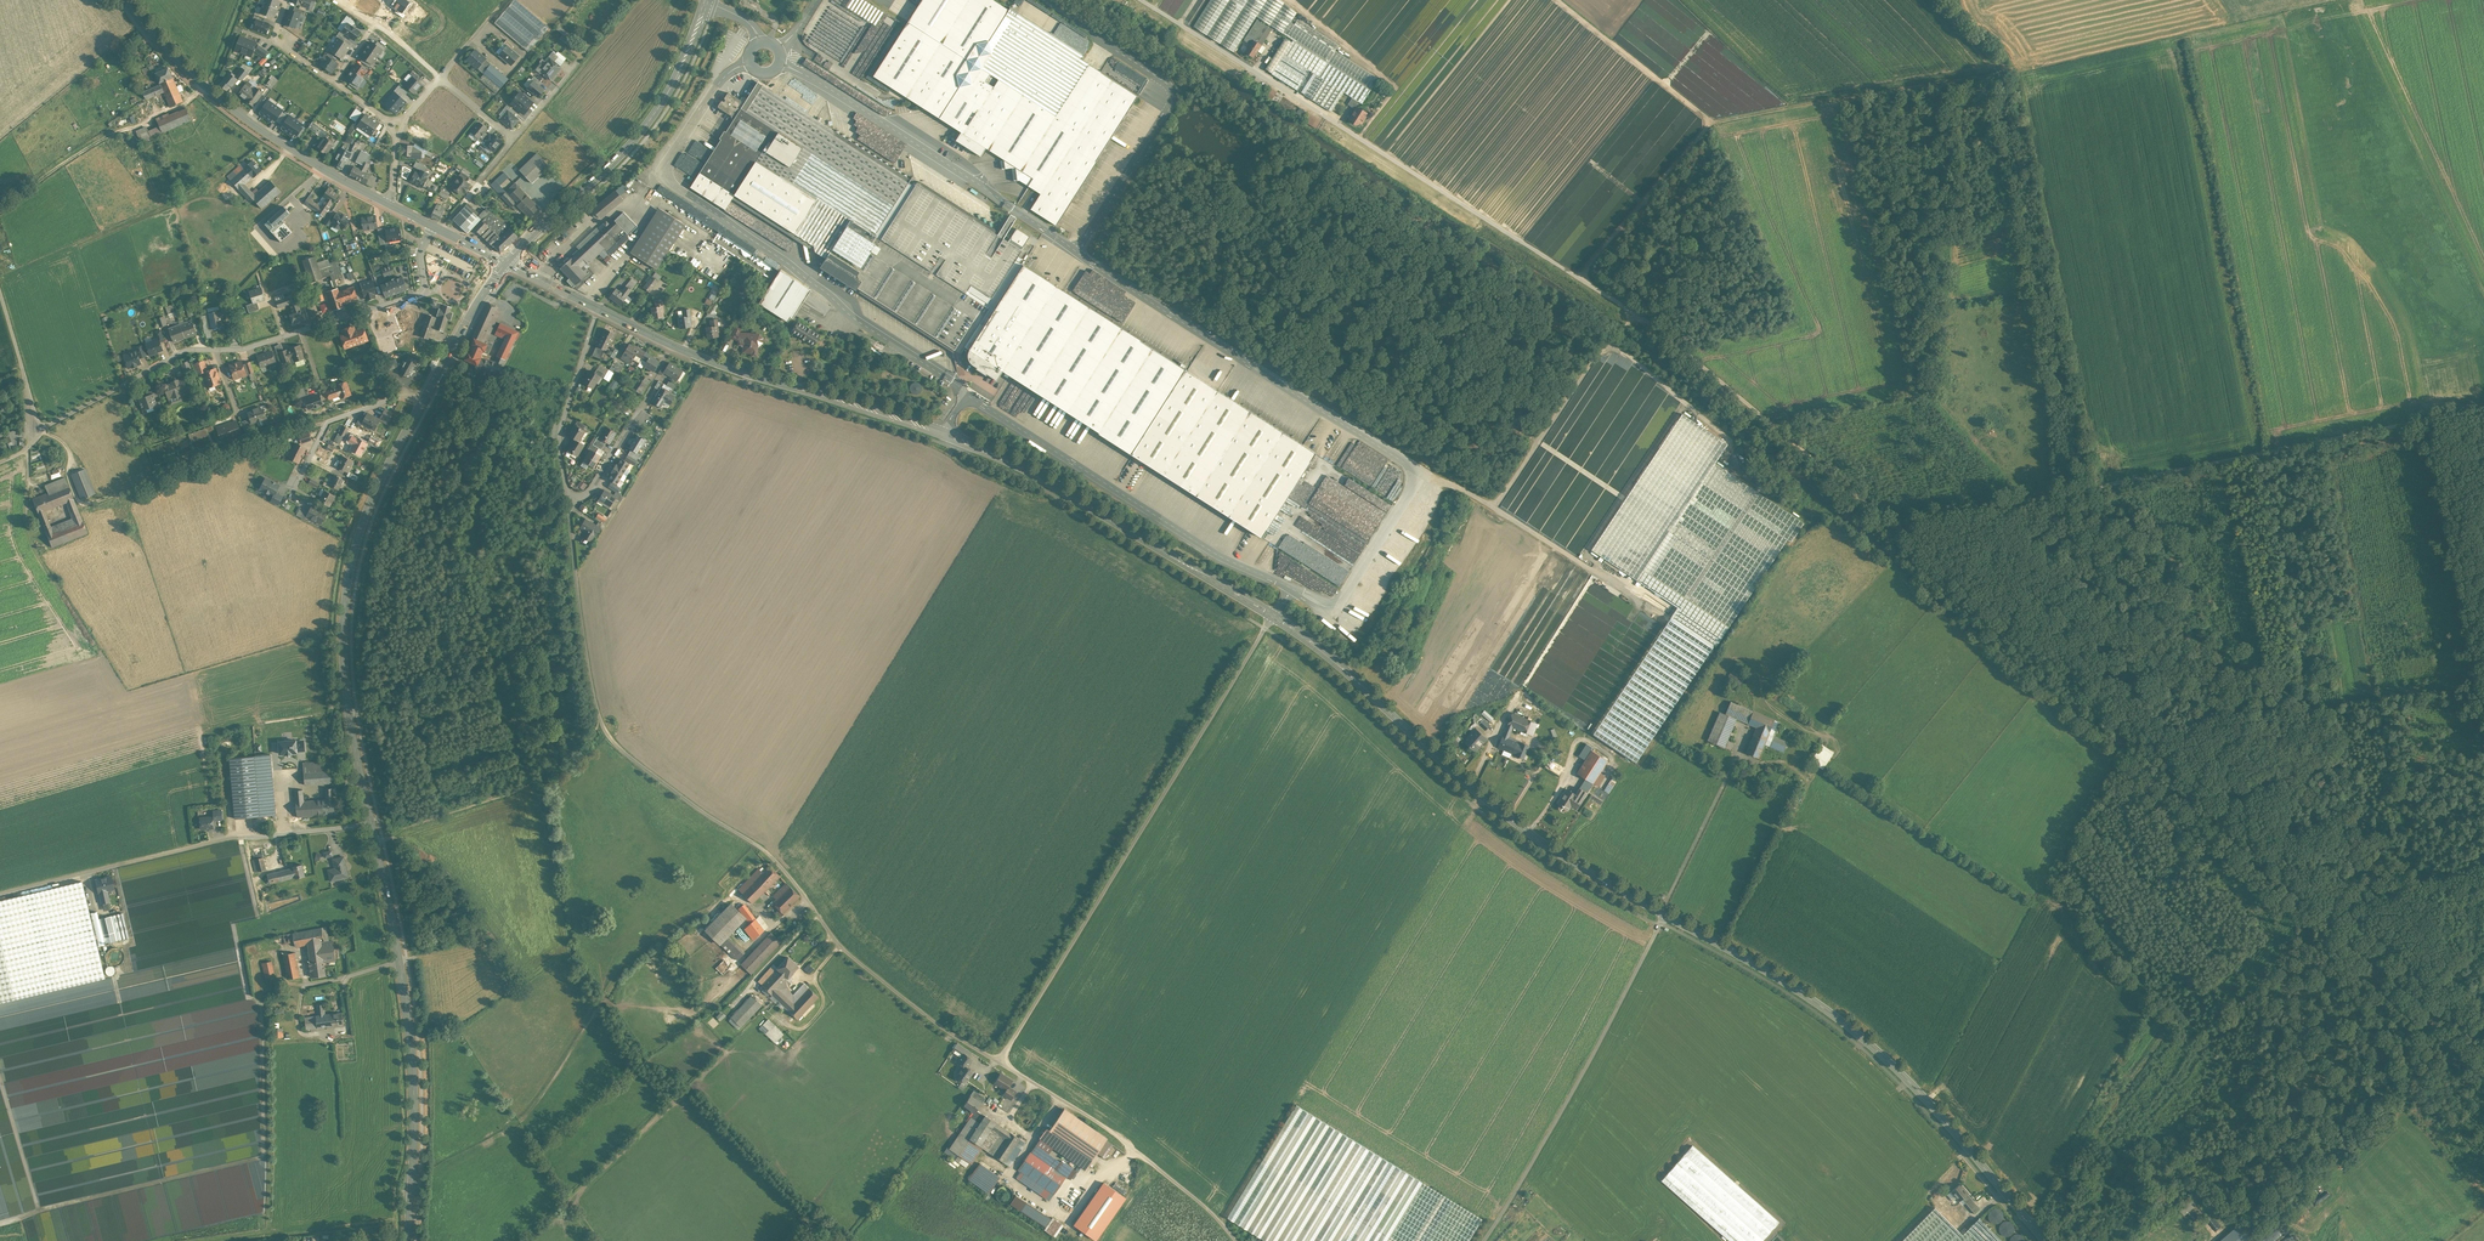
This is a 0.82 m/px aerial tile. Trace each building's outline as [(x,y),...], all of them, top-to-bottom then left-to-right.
[(263,4),(277,10),(280,2),(276,0),(265,0),(263,4)] [(494,23),(529,52),(549,28),(517,0),(514,0),(494,23)] [(881,10),(863,0),(822,0),(806,29),(807,30),(806,31),(813,36),(816,32),(819,34),(820,32),(823,33),(828,23),(825,22),(828,17),(847,27),(854,14),(873,25),(881,10)] [(993,0),(922,0),(873,76),(960,132),(955,140),(980,156),(985,148),(1004,160),(1015,167),(1033,178),(1028,186),(1034,190),(1040,194),(1030,209),(1056,225),(1138,96),(1081,60),(1084,55),(1010,8),(1009,10),(993,0)] [(1231,0),(1211,0),(1194,26),(1234,52),(1257,17),(1231,0)] [(1281,0),(1231,0),(1257,17),(1284,34),(1291,22),(1297,13),(1281,0)] [(277,10),(263,4),(260,12),(274,18),(277,10)] [(305,10),(295,7),(293,11),(300,14),(303,15),(305,10)] [(293,11),(290,10),(285,23),(295,27),(300,14),(293,11)] [(263,22),(256,19),(256,20),(255,23),(252,24),(250,28),(254,29),(266,34),(268,33),(269,30),(268,29),(270,25),(263,22)] [(1339,45),(1298,19),(1294,24),(1336,51),(1339,45)] [(1258,20),(1245,39),(1251,43),(1253,40),(1264,24),(1258,20)] [(1291,22),(1284,34),(1287,36),(1294,24),(1291,22)] [(360,32),(348,23),(342,31),(344,33),(354,40),(360,32)] [(1264,24),(1253,40),(1262,45),(1272,29),(1264,24)] [(1336,51),(1294,24),(1287,36),(1293,40),(1371,90),(1379,78),(1336,51)] [(560,26),(557,30),(566,36),(569,33),(560,26)] [(342,36),(338,33),(336,37),(338,38),(343,41),(346,39),(342,36)] [(256,43),(241,36),(235,50),(251,56),(256,43)] [(343,41),(338,38),(334,44),(346,52),(350,46),(343,41)] [(1286,38),(1266,69),(1272,73),(1292,42),(1286,38)] [(514,46),(507,40),(504,43),(508,46),(511,49),(514,46)] [(1262,45),(1253,40),(1251,43),(1245,52),(1254,58),(1259,50),(1262,51),(1265,47),(1262,45)] [(1371,90),(1293,40),(1292,42),(1272,73),(1272,74),(1298,90),(1305,94),(1304,95),(1331,112),(1344,92),(1362,104),(1371,90)] [(386,48),(377,41),(375,44),(382,49),(382,50),(384,51),(386,48)] [(375,44),(371,42),(366,49),(377,57),(382,50),(382,49),(375,44)] [(346,52),(334,44),(330,49),(329,50),(335,54),(342,58),(346,52)] [(269,52),(258,45),(256,52),(264,57),(269,52)] [(511,49),(508,46),(500,55),(511,65),(519,55),(511,49)] [(335,54),(329,50),(330,49),(328,48),(326,52),(328,53),(333,56),(335,54)] [(377,57),(366,49),(361,56),(363,58),(372,64),(377,57)] [(491,64),(475,50),(467,59),(480,70),(483,73),(491,64)] [(555,54),(552,51),(548,57),(549,58),(550,58),(554,62),(558,56),(555,54)] [(566,58),(558,51),(555,54),(558,56),(554,62),(560,66),(566,58)] [(333,56),(328,53),(326,56),(335,62),(337,59),(333,56)] [(818,58),(816,62),(827,67),(830,60),(817,53),(816,57),(818,58)] [(326,56),(325,55),(322,60),(323,61),(321,64),(331,71),(334,68),(335,68),(338,64),(335,62),(326,56)] [(372,64),(363,58),(361,61),(370,67),(372,64)] [(554,62),(550,58),(549,58),(543,66),(540,63),(534,69),(539,74),(540,72),(551,80),(561,67),(560,66),(554,62)] [(368,70),(356,62),(351,70),(362,77),(368,70)] [(508,79),(491,64),(483,73),(500,88),(508,79)] [(168,67),(155,73),(160,84),(162,88),(175,82),(172,77),(173,77),(168,67)] [(264,67),(259,73),(264,77),(269,71),(264,67)] [(242,68),(236,76),(242,80),(249,73),(248,73),(248,72),(242,68)] [(362,88),(367,81),(362,77),(351,70),(345,78),(351,81),(349,84),(358,90),(360,87),(362,88)] [(483,73),(480,70),(475,76),(495,93),(500,88),(483,73)] [(229,71),(225,76),(226,77),(220,84),(227,90),(231,85),(232,86),(237,79),(233,77),(234,75),(229,71)] [(421,78),(412,71),(409,74),(412,77),(418,81),(421,78)] [(540,85),(542,83),(534,76),(532,78),(534,80),(540,85)] [(418,81),(412,77),(407,82),(406,81),(404,84),(413,92),(416,90),(422,84),(418,81)] [(271,80),(270,79),(266,85),(271,89),(272,87),(275,83),(271,80)] [(527,89),(538,98),(545,89),(540,85),(534,80),(527,89)] [(248,81),(246,84),(246,83),(240,91),(238,94),(238,95),(245,100),(253,90),(250,87),(252,84),(248,81)] [(175,82),(162,88),(163,92),(166,97),(170,107),(183,101),(175,82)] [(840,134),(835,136),(834,131),(758,82),(747,99),(744,97),(742,97),(740,100),(741,100),(741,102),(740,103),(743,105),(741,108),(775,131),(802,148),(790,167),(765,152),(766,151),(763,150),(756,161),(779,177),(780,175),(817,199),(850,220),(874,235),(910,179),(908,178),(903,179),(902,174),(897,175),(896,170),(891,171),(890,171),(889,166),(884,167),(883,162),(878,163),(877,158),(872,159),(871,154),(866,155),(865,150),(860,151),(859,147),(854,148),(853,147),(852,142),(847,143),(846,138),(841,139),(840,134)] [(162,88),(160,84),(142,92),(146,100),(159,94),(163,92),(162,88)] [(407,92),(399,85),(394,91),(394,92),(402,98),(407,92)] [(245,100),(253,106),(260,96),(263,93),(255,87),(253,90),(245,100)] [(402,98),(394,92),(391,96),(390,95),(386,100),(389,102),(387,105),(396,113),(399,110),(399,111),(404,105),(406,102),(402,98)] [(515,98),(528,108),(533,103),(520,92),(515,98)] [(740,100),(729,93),(727,93),(724,98),(725,99),(725,100),(724,102),(722,101),(721,101),(718,106),(718,107),(730,115),(731,115),(732,119),(733,120),(741,108),(743,105),(740,103),(741,102),(741,100),(740,100)] [(511,103),(524,114),(528,108),(515,98),(511,103)] [(1358,102),(1352,98),(1348,104),(1354,108),(1358,102)] [(260,110),(267,101),(264,99),(258,108),(260,110)] [(276,105),(268,100),(267,101),(260,110),(260,111),(263,113),(261,116),(266,119),(276,105)] [(283,110),(276,105),(266,119),(270,122),(272,119),(275,122),(276,121),(282,112),(283,110)] [(516,112),(508,106),(506,109),(508,110),(514,115),(516,112)] [(1368,113),(1357,107),(1350,119),(1353,121),(1354,123),(1356,125),(1358,124),(1360,122),(1362,123),(1368,113)] [(186,108),(169,115),(168,113),(155,119),(159,126),(162,133),(191,120),(186,108)] [(360,116),(362,112),(356,108),(349,118),(355,122),(360,116)] [(741,108),(733,120),(721,139),(755,162),(756,161),(763,150),(775,131),(741,108)] [(508,110),(500,120),(511,129),(519,119),(514,115),(508,110)] [(893,154),(902,139),(856,110),(852,116),(856,119),(854,123),(858,126),(855,130),(861,133),(858,139),(875,151),(879,145),(893,154)] [(282,112),(276,121),(279,123),(285,114),(282,112)] [(1303,122),(1316,128),(1320,119),(1307,113),(1303,122)] [(282,125),(289,116),(285,114),(279,123),(282,125)] [(359,124),(357,126),(364,130),(372,119),(366,114),(363,118),(359,124)] [(288,133),(297,120),(290,115),(289,116),(282,125),(285,128),(283,130),(288,133)] [(372,119),(364,130),(371,135),(371,134),(376,128),(379,123),(372,119)] [(297,120),(288,133),(292,136),(294,133),(297,136),(304,127),(304,125),(297,120)] [(325,136),(328,132),(313,121),(308,128),(323,138),(325,136)] [(479,122),(471,132),(478,138),(479,138),(484,131),(487,128),(479,122)] [(137,135),(149,131),(148,130),(147,126),(135,131),(137,135)] [(159,126),(148,130),(149,131),(152,137),(162,133),(159,126)] [(304,127),(297,136),(301,138),(307,129),(304,127)] [(152,137),(149,131),(137,135),(140,142),(152,137)] [(484,131),(479,138),(478,138),(477,140),(481,143),(484,140),(483,140),(488,134),(484,131)] [(802,148),(775,131),(763,150),(766,151),(765,152),(790,167),(802,148)] [(337,139),(328,132),(325,136),(334,143),(337,139)] [(488,134),(483,140),(484,140),(487,142),(492,136),(489,133),(488,134)] [(487,142),(485,144),(493,151),(502,141),(494,134),(487,142)] [(692,135),(673,164),(695,179),(716,147),(698,136),(697,138),(692,135)] [(323,138),(317,148),(326,155),(331,147),(334,143),(325,136),(323,138)] [(340,141),(337,139),(334,143),(331,147),(334,150),(340,141)] [(755,162),(721,139),(706,163),(740,185),(755,162)] [(412,146),(403,145),(403,155),(410,155),(410,157),(421,158),(421,152),(419,152),(419,150),(414,147),(413,148),(412,148),(412,146)] [(346,151),(341,148),(333,164),(342,169),(346,160),(347,161),(351,153),(346,151)] [(359,168),(359,169),(362,170),(366,162),(368,159),(370,154),(361,150),(356,162),(361,164),(359,168)] [(537,153),(519,170),(532,183),(549,166),(537,153)] [(261,170),(252,160),(244,168),(253,178),(261,170)] [(1015,167),(1004,160),(1000,160),(1002,169),(1012,168),(1015,167)] [(817,199),(780,175),(779,177),(756,161),(755,162),(740,185),(732,198),(735,201),(740,199),(742,205),(747,204),(749,209),(754,208),(755,213),(761,212),(762,218),(768,217),(769,222),(774,221),(775,226),(781,225),(782,230),(787,229),(788,235),(794,233),(794,234),(817,199)] [(427,167),(419,163),(417,168),(423,171),(425,172),(427,167)] [(740,185),(706,163),(690,187),(725,209),(732,198),(740,185)] [(357,180),(357,179),(362,170),(359,169),(359,168),(354,166),(349,176),(357,180)] [(401,176),(407,178),(412,169),(405,166),(401,176)] [(1033,178),(1015,167),(1012,168),(1014,181),(1019,180),(1028,186),(1033,178)] [(253,178),(244,168),(230,180),(239,190),(245,185),(253,178)] [(362,170),(357,179),(366,184),(368,178),(370,174),(365,172),(362,170)] [(422,175),(415,171),(410,181),(422,188),(423,186),(425,187),(428,182),(426,181),(428,178),(425,177),(427,173),(425,172),(423,171),(422,175)] [(470,177),(461,171),(458,175),(459,176),(467,181),(470,177)] [(500,175),(495,180),(499,185),(504,180),(500,175)] [(467,181),(459,176),(455,182),(456,184),(453,188),(461,194),(464,191),(466,192),(466,191),(468,189),(467,187),(469,184),(467,181)] [(964,210),(959,211),(958,206),(953,207),(952,202),(947,203),(946,198),(941,199),(940,194),(935,195),(934,190),(929,192),(929,191),(928,191),(927,186),(922,187),(921,182),(916,183),(915,178),(912,177),(910,179),(874,235),(983,305),(989,309),(993,311),(1022,265),(1023,265),(1014,260),(1029,237),(1016,229),(1008,242),(1003,239),(997,235),(995,233),(994,229),(990,230),(989,226),(984,227),(983,222),(978,223),(977,218),(972,219),(971,214),(966,215),(966,214),(965,214),(964,210)] [(368,178),(366,184),(372,187),(375,182),(368,178)] [(499,185),(495,180),(491,184),(499,192),(503,189),(499,185)] [(281,192),(271,181),(254,195),(257,197),(254,200),(262,209),(281,192)] [(515,183),(505,192),(509,195),(518,187),(515,183)] [(664,194),(668,189),(661,184),(657,189),(664,194)] [(254,195),(245,185),(239,190),(251,203),(254,200),(257,197),(254,195)] [(1028,186),(997,235),(1003,239),(1034,190),(1028,186)] [(532,201),(518,187),(509,195),(505,192),(502,195),(515,210),(519,206),(523,211),(532,201)] [(338,195),(328,188),(322,197),(326,199),(332,203),(333,204),(338,195)] [(449,193),(441,189),(439,195),(447,199),(449,193)] [(616,190),(592,210),(599,218),(623,199),(620,195),(616,190)] [(456,205),(459,200),(453,197),(450,201),(456,205)] [(311,200),(308,198),(304,203),(317,212),(321,206),(311,200)] [(321,206),(317,212),(324,216),(332,203),(326,199),(321,206)] [(850,220),(817,199),(794,234),(795,239),(800,238),(802,243),(807,242),(808,248),(813,246),(815,252),(825,259),(850,220)] [(532,201),(523,211),(529,217),(539,208),(532,201)] [(287,218),(295,211),(288,203),(266,223),(280,239),(294,226),(287,218)] [(480,215),(467,203),(465,205),(466,205),(478,217),(480,215)] [(437,204),(431,216),(439,221),(445,208),(437,204)] [(466,205),(453,219),(468,233),(473,227),(481,219),(478,217),(466,205)] [(510,228),(487,208),(484,210),(491,217),(492,218),(491,219),(497,224),(505,233),(510,228)] [(659,208),(631,252),(658,269),(686,225),(659,208)] [(491,217),(484,210),(480,215),(478,217),(481,219),(500,237),(501,237),(505,233),(497,224),(491,219),(492,218),(491,217)] [(623,212),(614,221),(622,229),(628,235),(637,227),(623,212)] [(330,213),(324,222),(329,226),(332,222),(331,222),(335,216),(330,213)] [(341,215),(337,213),(335,216),(331,222),(332,222),(334,223),(333,225),(339,229),(340,227),(342,229),(349,220),(345,217),(345,216),(342,214),(341,215)] [(361,217),(363,230),(378,228),(375,215),(367,216),(361,217)] [(606,225),(571,258),(581,267),(581,268),(587,262),(588,264),(599,253),(604,248),(607,251),(616,243),(612,239),(617,234),(622,229),(614,221),(611,217),(606,221),(608,223),(606,225)] [(500,237),(481,219),(473,227),(492,245),(500,237)] [(874,235),(850,220),(825,259),(819,268),(855,291),(857,288),(886,243),(874,235)] [(399,228),(390,229),(386,229),(387,235),(388,241),(393,240),(401,239),(399,227),(399,228)] [(505,233),(501,237),(508,245),(517,236),(510,228),(505,233)] [(622,229),(617,234),(620,238),(625,233),(626,233),(622,229)] [(616,243),(607,251),(610,254),(629,237),(625,233),(620,238),(621,238),(616,243)] [(617,234),(612,239),(616,243),(621,238),(620,238),(617,234)] [(508,245),(501,237),(500,237),(492,245),(493,245),(500,252),(508,245)] [(983,305),(886,243),(857,288),(859,290),(859,293),(864,293),(864,296),(869,296),(870,299),(875,299),(875,300),(876,300),(876,303),(881,303),(881,307),(886,306),(886,310),(891,310),(891,313),(896,313),(896,314),(897,314),(897,317),(902,317),(903,321),(908,320),(908,324),(913,324),(913,327),(918,327),(918,328),(919,328),(919,331),(924,331),(924,334),(929,334),(929,338),(934,338),(935,341),(940,341),(940,342),(941,342),(941,345),(946,345),(946,348),(951,348),(951,352),(953,353),(983,305)] [(604,248),(599,253),(604,259),(610,254),(607,251),(604,248)] [(315,256),(303,260),(310,283),(322,279),(322,277),(319,269),(315,256)] [(571,258),(560,268),(569,278),(581,267),(571,258)] [(329,263),(330,265),(333,273),(335,279),(343,277),(341,274),(340,268),(337,260),(329,263)] [(388,267),(387,264),(384,265),(385,268),(382,269),(383,273),(385,277),(394,273),(391,266),(388,267)] [(330,265),(319,269),(322,277),(333,273),(330,265)] [(1023,265),(1022,265),(993,311),(968,350),(969,350),(1002,371),(1132,454),(1132,455),(1132,454),(1262,537),(1316,453),(1186,370),(1186,369),(1186,370),(1023,265)] [(569,278),(567,280),(573,287),(587,274),(583,271),(581,268),(581,267),(569,278)] [(809,289),(780,270),(759,303),(787,322),(809,289)] [(652,276),(643,287),(650,292),(658,281),(652,276)] [(402,277),(381,285),(386,297),(406,289),(402,277)] [(637,282),(631,278),(628,282),(634,287),(637,282)] [(372,280),(367,282),(366,281),(360,283),(365,297),(366,297),(367,299),(372,297),(374,294),(376,293),(374,286),(372,280)] [(354,286),(339,291),(343,303),(358,298),(354,286)] [(621,292),(616,288),(609,297),(620,305),(624,300),(628,303),(632,299),(627,295),(631,290),(626,286),(621,292)] [(338,287),(327,291),(325,287),(314,290),(318,302),(324,300),(324,299),(328,298),(333,311),(344,307),(343,303),(339,291),(338,287)] [(261,288),(249,292),(253,303),(257,302),(265,299),(261,288)] [(278,308),(290,304),(298,302),(295,293),(285,297),(276,301),(278,308)] [(451,307),(444,304),(437,302),(438,300),(432,298),(430,303),(433,304),(432,307),(433,307),(439,309),(437,315),(440,316),(436,329),(443,332),(447,319),(451,320),(453,313),(450,312),(451,307)] [(662,299),(655,300),(656,307),(651,307),(653,319),(663,317),(662,309),(663,309),(662,299)] [(253,303),(246,305),(249,313),(259,309),(257,302),(253,303)] [(298,302),(290,304),(293,312),(301,310),(298,302)] [(488,302),(472,338),(474,339),(474,338),(482,342),(497,310),(498,307),(488,302)] [(172,305),(165,307),(168,314),(175,311),(172,305)] [(192,307),(186,309),(189,316),(194,314),(192,307)] [(233,307),(221,309),(222,315),(225,315),(227,321),(236,319),(233,307)] [(206,313),(206,315),(209,329),(210,329),(225,326),(222,315),(221,309),(206,313)] [(690,319),(689,309),(677,311),(678,317),(680,329),(690,327),(689,319),(690,319)] [(989,309),(964,347),(968,350),(993,311),(989,309)] [(293,312),(289,314),(293,324),(304,320),(301,310),(293,312)] [(497,310),(482,342),(485,343),(487,341),(500,311),(497,310)] [(703,310),(698,319),(702,321),(707,312),(703,310)] [(399,311),(374,318),(376,325),(378,332),(387,329),(388,331),(398,328),(398,327),(404,325),(402,317),(399,311)] [(428,315),(426,320),(424,319),(422,324),(424,325),(420,336),(428,339),(436,317),(428,314),(428,315)] [(206,315),(201,316),(204,333),(206,333),(207,339),(212,337),(210,329),(209,329),(206,315)] [(164,316),(156,319),(159,327),(167,324),(164,316)] [(716,319),(710,320),(711,326),(706,327),(708,338),(718,337),(717,329),(718,329),(716,319)] [(191,321),(180,325),(185,338),(196,334),(191,321)] [(820,335),(798,321),(791,332),(814,346),(820,335)] [(510,327),(500,323),(497,329),(506,334),(510,327)] [(180,325),(169,329),(173,342),(185,338),(180,325)] [(363,327),(355,330),(353,326),(341,330),(343,334),(340,335),(343,343),(345,348),(368,340),(366,334),(363,327)] [(506,334),(494,361),(502,363),(501,364),(503,365),(518,331),(510,327),(506,334)] [(737,327),(731,336),(735,338),(739,333),(741,329),(737,327)] [(1652,331),(1647,328),(1642,335),(1647,338),(1652,331)] [(615,333),(606,329),(601,338),(603,339),(610,343),(615,333)] [(164,341),(160,330),(155,332),(158,338),(160,342),(164,341)] [(751,334),(739,333),(735,338),(739,341),(739,344),(743,344),(744,346),(744,352),(752,352),(750,352),(750,349),(756,349),(757,344),(759,344),(761,342),(762,339),(760,337),(751,336),(751,334)] [(158,338),(150,341),(150,342),(146,344),(150,355),(157,353),(157,352),(162,350),(160,342),(158,338)] [(482,342),(474,338),(474,339),(469,348),(465,359),(477,365),(481,358),(483,352),(487,344),(485,343),(482,342)] [(610,343),(603,339),(600,346),(606,349),(610,343)] [(487,344),(483,352),(488,354),(492,343),(487,341),(485,343),(487,344)] [(280,352),(283,351),(281,344),(275,346),(277,353),(280,352)] [(636,348),(629,344),(622,356),(623,359),(630,363),(633,359),(639,362),(645,352),(636,347),(636,348)] [(143,345),(135,348),(136,351),(137,351),(139,358),(146,356),(143,345)] [(299,345),(290,348),(291,350),(293,356),(295,362),(295,361),(304,358),(299,345)] [(604,350),(596,347),(592,355),(601,359),(604,350)] [(881,354),(871,347),(869,350),(880,357),(881,354)] [(289,358),(287,351),(286,350),(283,351),(280,352),(284,363),(284,362),(290,360),(289,358)] [(969,362),(971,365),(976,368),(975,369),(985,375),(986,374),(996,381),(1002,371),(969,350),(967,354),(967,358),(969,362)] [(136,351),(130,353),(129,356),(124,357),(128,368),(132,366),(132,367),(137,366),(137,365),(141,363),(139,358),(137,351),(136,351)] [(272,351),(257,356),(258,359),(254,360),(257,368),(253,370),(253,372),(261,369),(261,367),(276,362),(272,351)] [(653,357),(645,352),(639,362),(654,371),(659,362),(652,358),(653,357)] [(416,363),(407,358),(401,370),(402,370),(401,373),(407,376),(408,374),(410,375),(416,363)] [(494,361),(481,358),(477,365),(475,370),(498,376),(501,364),(502,363),(494,361)] [(203,360),(194,364),(198,374),(203,372),(207,371),(203,360)] [(395,368),(392,360),(387,362),(390,370),(395,368)] [(188,361),(181,364),(184,373),(191,370),(188,361)] [(242,361),(229,365),(234,379),(247,374),(249,373),(249,374),(246,363),(245,363),(245,364),(243,364),(242,361)] [(614,368),(613,369),(619,372),(623,365),(617,362),(614,368)] [(683,371),(669,362),(666,368),(663,372),(664,372),(677,380),(678,380),(680,381),(681,380),(685,373),(683,371)] [(207,371),(203,372),(208,386),(213,385),(215,385),(221,383),(215,368),(207,371)] [(605,374),(597,369),(594,373),(600,376),(603,378),(605,374)] [(594,373),(590,370),(583,382),(592,388),(600,376),(594,373)] [(650,380),(645,377),(641,382),(647,386),(650,380)] [(175,379),(174,379),(174,380),(174,381),(171,382),(172,383),(167,385),(167,384),(165,384),(163,384),(162,386),(163,388),(165,389),(167,395),(172,394),(173,398),(181,395),(180,392),(187,390),(187,389),(188,389),(188,388),(188,387),(188,386),(187,386),(186,385),(186,386),(183,379),(178,381),(178,379),(177,380),(177,379),(175,379)] [(910,391),(919,394),(923,385),(913,381),(910,391)] [(346,382),(337,385),(337,387),(331,389),(333,396),(340,394),(341,398),(351,394),(346,382)] [(647,386),(641,382),(638,388),(638,389),(636,391),(641,394),(647,386)] [(675,396),(661,387),(652,402),(660,407),(665,399),(671,402),(675,396)] [(155,389),(148,391),(149,393),(150,395),(153,394),(154,397),(158,396),(155,389)] [(139,391),(133,393),(137,404),(140,403),(139,399),(142,398),(141,396),(139,391)] [(149,393),(141,396),(142,398),(139,399),(140,403),(143,410),(154,407),(157,405),(156,402),(154,397),(153,394),(150,395),(149,393)] [(320,395),(312,398),(311,395),(304,398),(308,409),(314,407),(315,408),(320,406),(319,405),(323,404),(320,395)] [(157,405),(154,407),(155,410),(162,408),(159,401),(156,402),(157,405)] [(228,411),(230,408),(229,404),(225,403),(222,407),(223,411),(228,411)] [(260,406),(251,410),(252,411),(249,412),(251,416),(250,417),(250,418),(252,422),(257,421),(257,422),(262,420),(262,419),(267,417),(264,410),(262,410),(260,406)] [(628,415),(631,410),(626,406),(622,411),(628,415)] [(385,408),(379,419),(387,424),(393,412),(385,408)] [(379,419),(368,413),(365,419),(363,423),(374,429),(379,419)] [(365,419),(359,416),(356,423),(361,426),(363,423),(365,419)] [(250,418),(241,422),(244,430),(254,426),(252,422),(250,418)] [(588,427),(578,420),(575,424),(585,431),(588,427)] [(237,421),(217,428),(222,440),(241,433),(237,421)] [(575,424),(568,435),(574,439),(579,442),(580,442),(582,438),(581,438),(585,431),(575,424)] [(340,434),(339,434),(344,436),(348,428),(344,426),(340,434)] [(616,433),(606,427),(599,437),(599,438),(606,442),(609,444),(616,433)] [(206,428),(189,434),(191,441),(192,441),(192,440),(207,435),(208,435),(206,428)] [(359,429),(350,444),(359,449),(367,434),(359,429)] [(309,432),(298,436),(300,439),(301,443),(312,440),(309,432)] [(536,446),(541,437),(535,434),(531,443),(536,446)] [(646,439),(637,434),(628,448),(630,449),(637,453),(641,446),(646,439)] [(9,436),(1,440),(6,450),(8,449),(9,450),(12,449),(11,447),(14,446),(9,436)] [(606,442),(599,438),(599,437),(597,436),(593,444),(599,448),(601,449),(606,442)] [(298,444),(296,443),(289,457),(299,462),(306,448),(300,445),(301,443),(300,439),(298,444)] [(579,442),(574,439),(569,448),(573,451),(572,452),(577,456),(584,444),(580,442),(579,442)] [(651,443),(646,439),(641,446),(647,450),(651,443)] [(593,444),(591,443),(588,449),(590,450),(596,453),(599,448),(593,444)] [(630,449),(628,454),(637,460),(640,455),(637,453),(630,449)] [(596,453),(590,450),(584,460),(594,466),(600,456),(596,453)] [(637,460),(628,454),(625,459),(634,465),(637,460)] [(353,461),(343,456),(341,461),(338,459),(335,465),(338,466),(347,472),(353,461)] [(629,463),(621,458),(617,464),(616,464),(613,468),(627,476),(630,470),(626,468),(629,463)] [(57,468),(49,471),(52,479),(60,476),(57,468)] [(627,476),(613,468),(611,472),(612,473),(608,479),(617,484),(620,479),(623,481),(627,476)] [(94,493),(84,469),(71,474),(81,499),(94,493)] [(349,471),(347,476),(357,480),(359,475),(349,471)] [(343,479),(335,475),(330,484),(338,489),(343,479)] [(64,477),(45,485),(48,493),(48,492),(67,485),(64,477)] [(279,485),(266,478),(261,488),(260,490),(264,492),(265,491),(269,494),(269,492),(274,495),(276,492),(279,485)] [(1340,485),(1379,507),(1374,517),(1380,520),(1390,503),(1344,478),(1340,485)] [(319,483),(311,479),(308,483),(317,487),(319,483)] [(582,480),(579,485),(584,488),(587,484),(582,480)] [(620,488),(611,482),(608,487),(617,492),(620,488)] [(1787,539),(1702,483),(1637,580),(1678,607),(1671,617),(1716,647),(1787,539)] [(67,485),(48,492),(54,507),(66,502),(73,499),(67,485)] [(613,495),(604,489),(597,501),(602,504),(603,502),(610,506),(615,498),(616,497),(613,495)] [(335,495),(325,490),(319,501),(329,506),(332,501),(331,500),(334,495),(335,495)] [(623,496),(616,491),(613,495),(616,497),(615,498),(620,502),(623,496)] [(48,493),(32,499),(38,513),(44,511),(54,507),(48,492),(48,493)] [(283,496),(276,492),(274,495),(271,501),(278,505),(283,496)] [(1440,509),(1442,505),(1426,498),(1425,501),(1440,509)] [(73,499),(66,502),(70,512),(78,510),(73,499)] [(326,512),(312,505),(309,511),(306,516),(307,516),(311,518),(312,517),(321,521),(326,512)] [(309,511),(300,507),(296,515),(305,519),(307,516),(306,516),(309,511)] [(78,510),(70,512),(72,518),(73,522),(74,525),(83,522),(78,510)] [(44,511),(38,513),(46,533),(52,530),(50,527),(44,511)] [(606,521),(608,516),(599,513),(597,517),(606,521)] [(52,530),(73,522),(72,518),(50,527),(52,530)] [(596,525),(586,518),(581,527),(588,532),(585,538),(591,541),(594,535),(595,536),(600,528),(600,527),(596,525)] [(605,526),(598,521),(596,525),(600,527),(600,528),(603,530),(605,526)] [(74,525),(73,522),(52,530),(46,533),(52,547),(87,533),(83,522),(74,525)] [(1746,677),(1736,667),(1732,671),(1742,681),(1746,677)] [(1742,681),(1732,671),(1728,675),(1739,685),(1742,681)] [(1753,711),(1731,701),(1725,714),(1747,723),(1748,723),(1753,711)] [(1490,721),(1493,718),(1484,709),(1480,713),(1490,721)] [(1775,720),(1753,711),(1748,723),(1757,727),(1753,735),(1766,740),(1767,737),(1767,738),(1775,720)] [(1736,719),(1720,712),(1708,740),(1725,747),(1728,740),(1736,719)] [(1538,723),(1513,713),(1507,725),(1513,727),(1532,736),(1538,723)] [(1475,714),(1470,718),(1474,722),(1476,720),(1478,722),(1480,720),(1475,714)] [(1490,725),(1484,719),(1478,724),(1485,731),(1490,725)] [(1475,722),(1469,728),(1473,732),(1476,728),(1483,735),(1486,732),(1487,734),(1487,733),(1486,732),(1475,722)] [(1507,725),(1498,747),(1512,753),(1517,742),(1508,738),(1513,727),(1507,725)] [(1473,732),(1465,741),(1476,750),(1479,746),(1480,746),(1481,746),(1483,744),(1483,743),(1486,738),(1483,735),(1476,728),(1473,732)] [(1766,740),(1753,735),(1750,744),(1750,743),(1746,752),(1759,758),(1764,747),(1763,746),(1765,742),(1766,740)] [(1788,742),(1773,736),(1772,739),(1767,738),(1767,737),(1766,740),(1765,742),(1770,744),(1769,746),(1784,752),(1788,742)] [(1734,743),(1728,740),(1725,747),(1731,750),(1734,743)] [(296,741),(276,742),(278,766),(297,765),(296,741)] [(1522,743),(1517,742),(1512,753),(1517,755),(1517,756),(1523,758),(1529,745),(1522,742),(1522,743)] [(1822,769),(1833,751),(1820,743),(1809,761),(1822,769)] [(1587,744),(1579,756),(1586,760),(1592,750),(1592,751),(1594,748),(1587,744)] [(1592,751),(1592,750),(1586,760),(1577,773),(1593,783),(1607,760),(1592,751)] [(254,756),(229,758),(233,800),(235,818),(259,816),(254,756)] [(330,760),(303,762),(304,772),(331,770),(330,760)] [(297,765),(278,766),(279,774),(286,773),(298,772),(297,765)] [(331,770),(304,772),(305,785),(332,782),(331,770)] [(273,774),(265,775),(268,807),(276,807),(273,774)] [(333,788),(325,788),(326,799),(333,798),(333,788)] [(303,789),(294,790),(295,802),(304,801),(303,789)] [(1567,789),(1558,804),(1562,807),(1568,810),(1571,805),(1576,809),(1583,799),(1567,789)] [(326,799),(322,799),(323,814),(335,813),(334,798),(333,798),(326,799)] [(304,801),(295,802),(297,817),(323,814),(322,799),(304,801)] [(276,807),(268,807),(269,820),(277,819),(276,807)] [(221,810),(213,810),(214,820),(222,820),(221,810)] [(212,816),(200,818),(201,829),(213,828),(212,816)] [(210,868),(211,849),(194,848),(194,861),(200,861),(200,868),(210,868)] [(344,856),(333,859),(335,868),(328,870),(331,880),(348,876),(344,856)] [(263,857),(255,859),(258,871),(266,869),(263,857)] [(302,864),(292,867),(293,868),(295,877),(295,878),(305,876),(302,864)] [(780,876),(769,864),(762,872),(760,874),(771,885),(780,876)] [(293,868),(267,874),(269,883),(295,877),(293,868)] [(758,868),(738,889),(752,903),(760,896),(764,900),(769,895),(765,891),(771,885),(760,874),(762,872),(758,868)] [(110,876),(102,878),(102,879),(96,880),(96,879),(95,880),(98,893),(99,892),(107,891),(108,890),(113,889),(112,885),(113,885),(110,876)] [(85,880),(42,891),(48,918),(55,945),(97,935),(85,880)] [(787,883),(777,892),(778,892),(781,895),(790,886),(787,883)] [(776,899),(773,903),(770,906),(772,909),(775,906),(779,909),(776,912),(780,916),(783,913),(800,896),(790,886),(781,895),(776,899)] [(0,900),(0,921),(2,929),(48,918),(42,891),(0,900)] [(107,891),(99,892),(101,903),(109,901),(107,891)] [(731,904),(706,930),(720,943),(745,917),(731,904)] [(755,920),(744,904),(739,908),(751,924),(755,920)] [(123,913),(111,916),(117,940),(129,937),(123,913)] [(111,916),(98,919),(104,943),(106,943),(107,944),(108,944),(108,942),(110,942),(110,943),(111,943),(111,942),(117,940),(111,916)] [(48,918),(2,929),(18,998),(64,987),(55,945),(48,918)] [(751,924),(749,926),(757,936),(763,930),(755,920),(751,924)] [(322,927),(293,933),(294,941),(295,947),(308,944),(325,942),(324,942),(323,936),(322,927)] [(771,932),(741,964),(751,973),(781,941),(771,932)] [(293,933),(279,935),(280,944),(294,941),(293,933)] [(97,935),(55,945),(64,987),(107,977),(97,935)] [(745,952),(728,936),(721,944),(737,960),(745,952)] [(325,942),(308,944),(311,962),(318,961),(318,962),(323,961),(323,962),(336,960),(333,940),(324,942),(325,942)] [(295,952),(282,954),(287,979),(299,977),(295,952)] [(788,957),(777,968),(787,977),(798,966),(788,957)] [(271,961),(262,963),(265,975),(274,973),(271,961)] [(323,961),(318,962),(318,961),(311,962),(309,962),(311,977),(314,976),(316,977),(318,977),(319,976),(325,975),(323,962),(323,961)] [(0,966),(0,1002),(15,998),(8,964),(0,966)] [(809,964),(804,969),(809,974),(814,969),(809,964)] [(770,967),(758,981),(762,984),(775,971),(774,971),(770,967)] [(777,968),(774,971),(775,971),(762,984),(762,985),(798,1019),(818,997),(809,987),(798,999),(793,994),(786,988),(789,985),(784,981),(786,978),(786,979),(787,977),(777,968)] [(117,975),(121,999),(126,998),(124,987),(135,986),(133,972),(117,975)] [(201,992),(211,992),(212,985),(210,985),(210,978),(204,978),(204,982),(204,988),(201,988),(201,992)] [(804,983),(793,994),(798,999),(809,987),(804,983)] [(752,995),(731,1017),(741,1026),(761,1004),(752,995)] [(324,1004),(316,1004),(318,1015),(325,1014),(324,1004)] [(721,1020),(726,1015),(722,1010),(717,1015),(721,1020)] [(325,1014),(326,1026),(343,1024),(342,1012),(325,1014)] [(318,1015),(315,1015),(317,1027),(326,1026),(325,1014),(318,1015)] [(315,1015),(305,1017),(307,1029),(317,1027),(315,1015)] [(784,1034),(768,1019),(759,1028),(776,1043),(784,1034)] [(152,1023),(154,1033),(155,1032),(155,1036),(154,1036),(155,1039),(157,1039),(158,1045),(167,1044),(166,1037),(165,1037),(164,1034),(162,1034),(160,1022),(152,1023)] [(124,1040),(124,1036),(133,1036),(133,1027),(127,1027),(127,1030),(118,1031),(118,1040),(124,1040)] [(286,1028),(272,1028),(272,1037),(286,1037),(286,1028)] [(972,1053),(957,1043),(952,1051),(961,1057),(963,1053),(969,1057),(972,1053)] [(969,1057),(963,1053),(961,1057),(958,1061),(963,1065),(966,1067),(972,1059),(969,1057)] [(966,1067),(963,1065),(955,1076),(956,1077),(957,1079),(958,1080),(961,1080),(965,1083),(973,1071),(966,1067)] [(1012,1080),(1000,1073),(995,1082),(1006,1089),(1007,1089),(1008,1087),(1012,1080)] [(959,1082),(956,1086),(961,1090),(964,1085),(959,1082)] [(1016,1091),(1008,1087),(1007,1089),(1006,1089),(1003,1094),(1011,1099),(1016,1091)] [(985,1098),(974,1090),(964,1104),(971,1109),(970,1110),(974,1113),(977,1110),(985,1098)] [(1228,1217),(1267,1240),(1295,1240),(1356,1141),(1296,1105),(1228,1217)] [(1106,1138),(1064,1108),(1049,1130),(1057,1135),(1091,1159),(1106,1138)] [(981,1113),(977,1110),(974,1113),(971,1117),(976,1121),(981,1113)] [(976,1121),(971,1117),(949,1149),(959,1155),(968,1143),(969,1141),(970,1139),(972,1140),(979,1145),(990,1128),(996,1132),(1000,1125),(981,1113),(976,1121)] [(990,1128),(979,1145),(982,1147),(987,1151),(999,1134),(1003,1127),(1000,1125),(996,1132),(990,1128)] [(999,1134),(987,1151),(993,1155),(1009,1131),(1003,1127),(999,1134)] [(1047,1128),(1040,1138),(1050,1145),(1057,1135),(1049,1130),(1047,1128)] [(1009,1131),(993,1155),(1003,1162),(1020,1138),(1009,1131)] [(1091,1159),(1057,1135),(1050,1145),(1085,1169),(1091,1159)] [(1020,1138),(1003,1162),(1005,1163),(1004,1165),(1007,1168),(1025,1142),(1020,1138)] [(979,1145),(972,1140),(971,1142),(969,1141),(968,1143),(980,1151),(982,1147),(979,1145)] [(1356,1141),(1295,1240),(1387,1240),(1423,1182),(1422,1182),(1356,1141)] [(980,1151),(968,1143),(959,1155),(971,1164),(980,1151)] [(1061,1161),(1036,1144),(1031,1152),(1055,1169),(1061,1161)] [(1692,1145),(1662,1180),(1730,1240),(1762,1240),(1779,1222),(1692,1145)] [(1055,1169),(1031,1152),(1018,1169),(1022,1173),(1043,1187),(1053,1194),(1066,1176),(1055,1169)] [(1076,1170),(1062,1160),(1061,1161),(1055,1169),(1066,1176),(1066,1175),(1071,1178),(1076,1170)] [(1000,1177),(980,1163),(968,1178),(989,1193),(1000,1177)] [(1043,1187),(1022,1173),(1018,1179),(1039,1193),(1043,1187)] [(1098,1181),(1071,1226),(1095,1240),(1122,1195),(1098,1181)] [(1387,1240),(1469,1240),(1482,1219),(1423,1182),(1387,1240)] [(1968,1193),(1960,1184),(1951,1191),(1956,1198),(1959,1201),(1962,1198),(1965,1202),(1971,1197),(1968,1194),(1968,1193)] [(1012,1197),(1012,1194),(1012,1191),(1010,1188),(1007,1186),(1004,1185),(1000,1186),(998,1188),(996,1191),(995,1194),(996,1197),(998,1200),(1001,1202),(1004,1202),(1007,1202),(1010,1200),(1012,1197)] [(2202,1188),(2179,1208),(2184,1214),(2208,1194),(2202,1188)] [(1956,1198),(1951,1191),(1947,1194),(1953,1201),(1956,1198)] [(1939,1193),(1932,1199),(1936,1203),(1942,1196),(1939,1193)] [(1050,1220),(1014,1197),(1010,1203),(1046,1227),(1050,1220)] [(1971,1197),(1965,1202),(1975,1213),(1980,1208),(1971,1197)] [(2003,1219),(1997,1206),(1986,1212),(1992,1224),(2003,1219)] [(1959,1240),(2001,1240),(1980,1220),(1959,1240)] [(2003,1220),(1999,1233),(2010,1236),(2013,1223),(2003,1220)] [(2225,1240),(2248,1240),(2252,1238),(2242,1226),(2225,1240)] [(2008,1240),(2009,1240),(2025,1240),(2018,1232),(2008,1240)]
